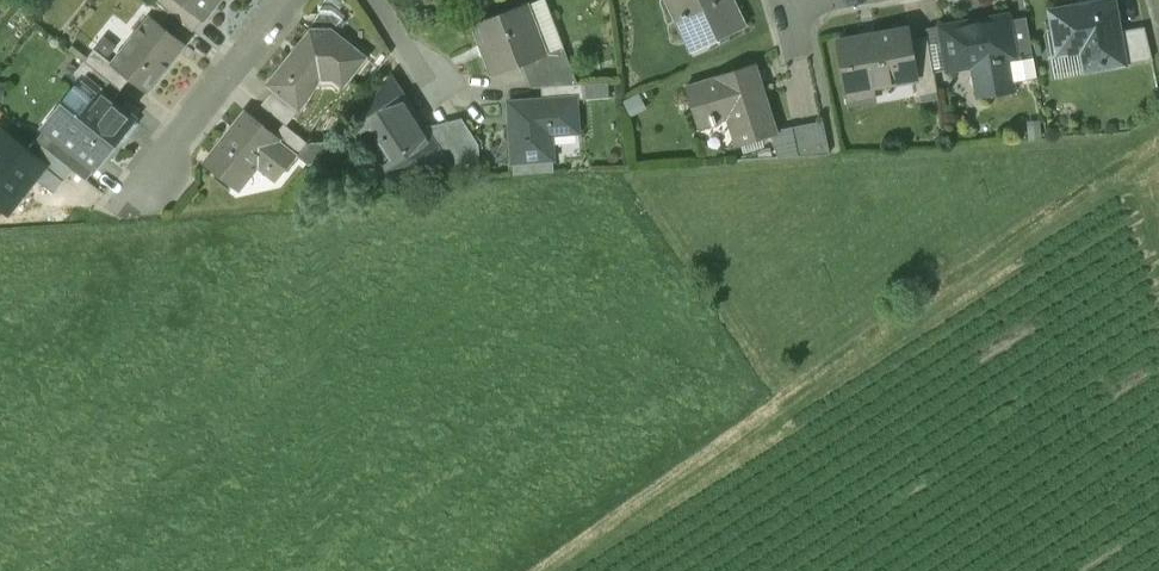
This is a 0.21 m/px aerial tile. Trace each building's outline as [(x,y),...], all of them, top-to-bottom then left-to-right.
[(677,19),(691,12),(705,44),(744,26),(732,0),(668,0),(677,19)] [(1049,14),(1057,56),(1085,51),(1088,68),(1126,62),(1120,32),(1113,0),(1111,0),(1089,4),(1090,7),(1049,14)] [(118,47),(117,48),(136,62),(152,76),(190,29),(155,1),(118,47)] [(525,4),(473,23),(493,74),(544,54),(525,4)] [(314,16),(272,68),(277,73),(302,93),(326,63),(347,80),(366,57),(314,16)] [(1025,16),(1007,20),(1014,58),(1032,55),(1025,16)] [(973,21),(939,27),(946,70),(978,65),(983,96),(1013,91),(1007,59),(1014,58),(1007,20),(1006,18),(973,24),(973,21)] [(906,28),(839,40),(848,93),(915,81),(906,28)] [(1144,29),(1120,32),(1126,62),(1126,64),(1152,60),(1144,29)] [(118,47),(100,33),(91,45),(101,54),(126,74),(136,62),(117,48),(118,47)] [(126,74),(101,54),(91,66),(104,76),(104,75),(117,86),(127,74),(126,74)] [(749,66),(686,86),(699,126),(712,122),(713,126),(717,124),(715,118),(737,111),(740,121),(731,124),(738,145),(771,134),(776,133),(775,130),(762,89),(757,91),(749,66)] [(302,93),(277,73),(266,87),(289,106),(290,108),(302,93)] [(104,76),(66,124),(100,151),(139,103),(117,86),(104,75),(104,76)] [(391,79),(354,126),(367,146),(374,142),(391,166),(441,154),(391,79)] [(607,82),(582,84),(582,81),(576,82),(576,83),(541,85),(541,87),(543,86),(544,99),(574,97),(575,99),(583,99),(583,100),(608,98),(607,82)] [(279,118),(251,95),(210,145),(239,169),(264,138),(272,145),(269,148),(283,160),(300,139),(300,138),(278,120),(279,118)] [(544,99),(508,102),(513,162),(552,159),(550,129),(577,127),(575,99),(574,97),(544,99)] [(326,137),(290,108),(289,106),(279,118),(278,120),(300,138),(300,139),(315,150),(326,137)] [(5,111),(0,118),(0,183),(15,195),(41,162),(52,149),(40,139),(5,111)] [(823,120),(792,127),(798,155),(830,153),(823,120)] [(792,127),(775,130),(776,133),(771,134),(778,157),(798,155),(792,127)] [(78,151),(49,128),(40,139),(52,149),(41,162),(58,176),(78,151)]
